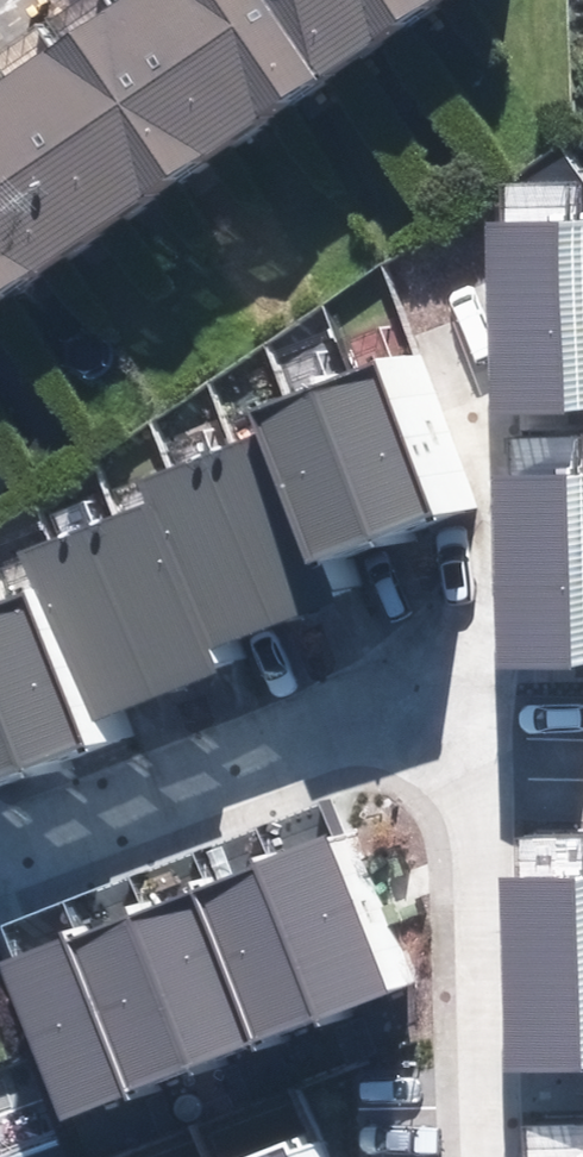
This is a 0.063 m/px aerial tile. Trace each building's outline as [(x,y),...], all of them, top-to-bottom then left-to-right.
[(142,14),(234,146),(295,103),(224,0),(162,0),(142,14)] [(295,103),(354,63),(311,0),(224,0),(295,103)] [(354,63),(421,17),(410,0),(311,0),(354,63)] [(421,17),(446,0),(410,0),(421,17)] [(142,14),(88,51),(180,183),(234,146),(142,14)] [(88,51),(30,91),(121,223),(180,183),(88,51)] [(0,111),(0,166),(65,261),(121,223),(30,91),(0,111)] [(7,301),(65,261),(0,166),(0,291),(7,301)] [(559,410),(558,221),(485,222),(487,411),(559,410)] [(419,347),(353,371),(408,524),(475,499),(419,347)] [(286,421),(333,550),(408,524),(353,371),(277,398),(286,421)] [(222,443),(287,620),(351,597),(333,550),(286,421),(277,398),(248,410),(256,431),(222,443)] [(163,465),(226,642),(287,620),(222,443),(163,465)] [(144,506),(107,519),(173,698),(238,674),(226,642),(163,465),(136,484),(144,506)] [(570,662),(569,473),(496,474),(498,662),(570,662)] [(107,519),(51,543),(115,715),(173,698),(107,519)] [(0,603),(0,617),(55,763),(124,737),(115,715),(51,543),(20,555),(34,590),(0,603)] [(0,617),(0,783),(55,763),(0,617)] [(368,811),(278,845),(349,1035),(441,1002),(368,811)] [(278,845),(159,889),(230,1080),(349,1035),(278,845)] [(576,1064),(575,876),(502,876),(504,1065),(576,1064)] [(159,889),(38,935),(108,1124),(230,1080),(159,889)] [(321,1139),(273,1156),(328,1156),(321,1139)]
